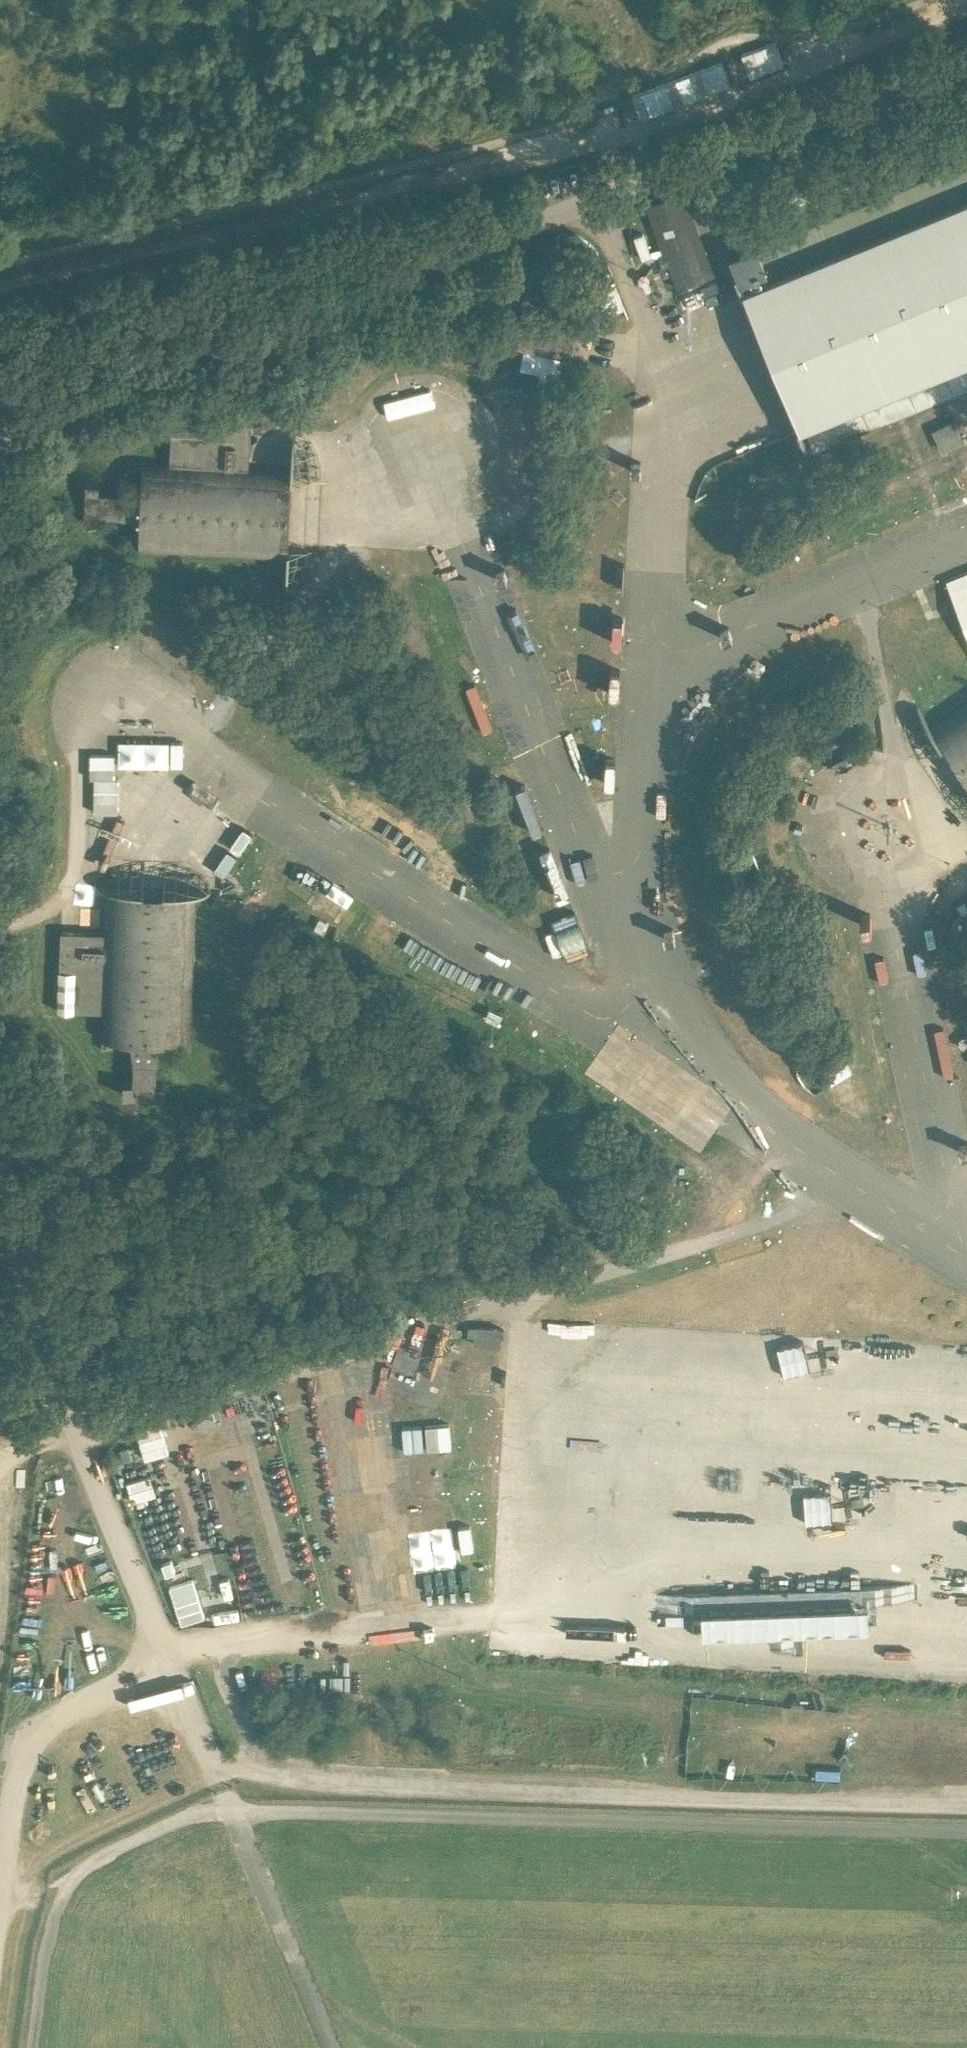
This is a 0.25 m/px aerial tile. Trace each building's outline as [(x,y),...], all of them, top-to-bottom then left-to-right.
[(876,117),(856,125),(859,133),(880,126),(876,117)] [(783,152),(741,168),(749,188),(790,173),(783,152)] [(758,246),(757,244),(732,254),(742,278),(744,278),(748,287),(744,288),(800,426),(804,425),(814,448),(966,386),(966,161),(758,246)] [(682,190),(657,200),(656,195),(648,198),(650,202),(648,203),(666,253),(659,255),(662,263),(669,261),(679,286),(714,273),(682,190)] [(580,322),(521,309),(513,342),(572,356),(580,322)] [(251,422),(172,418),(170,461),(143,460),(143,462),(133,461),(133,474),(142,474),(142,491),(117,493),(100,492),(99,485),(86,484),(84,523),(98,523),(98,516),(116,517),(140,522),(139,538),(130,538),(129,550),(139,551),(139,553),(290,560),(294,467),(249,465),(251,422)] [(954,419),(934,429),(943,449),(963,440),(954,419)] [(929,724),(966,781),(966,698),(929,724)] [(198,890),(105,887),(104,931),(61,930),(58,1009),(101,1011),(100,1038),(102,1038),(102,1048),(114,1048),(114,1038),(131,1039),(134,1063),(133,1081),(126,1081),(125,1094),(163,1096),(164,1082),(157,1082),(157,1064),(162,1040),(179,1041),(178,1050),(191,1051),(191,1041),(193,1041),(198,890)] [(66,1185),(56,1187),(58,1199),(68,1198),(66,1185)] [(501,1326),(475,1325),(469,1325),(469,1333),(475,1333),(474,1342),(500,1344),(501,1326)]
